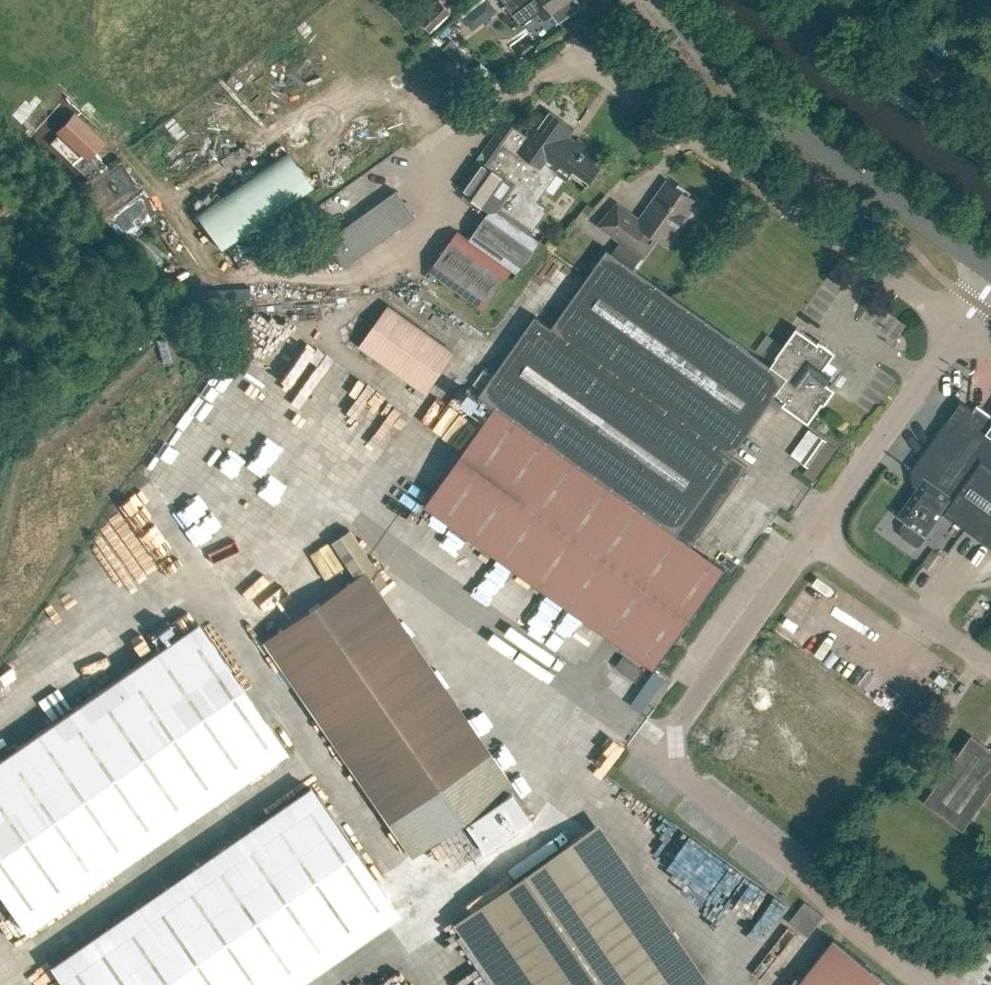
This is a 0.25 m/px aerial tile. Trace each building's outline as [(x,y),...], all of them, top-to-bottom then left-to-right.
[(451,12),(439,0),(437,0),(418,19),(431,32),(451,12)] [(463,15),(474,29),(499,9),(492,0),(481,0),(463,15)] [(506,5),(521,25),(537,14),(544,22),(552,16),(558,24),(579,9),(580,4),(577,0),(502,0),(506,5)] [(76,110),(59,129),(89,156),(106,138),(76,110)] [(534,229),(546,210),(545,210),(547,207),(537,200),(556,173),(567,181),(573,171),(589,182),(605,159),(571,135),(574,130),(554,116),(548,112),(538,126),(533,123),(526,133),(506,119),(457,188),(490,211),(468,241),(456,232),(428,271),(482,309),(506,276),(511,269),(518,274),(541,241),(529,232),(531,230),(532,231),(534,229)] [(200,213),(225,248),(316,184),(291,149),(200,213)] [(667,243),(687,216),(692,215),(694,213),(697,209),(697,205),(696,203),(697,201),(668,181),(639,221),(618,206),(619,205),(618,204),(599,224),(621,240),(612,252),(634,267),(643,256),(658,236),(667,243)] [(341,269),(414,219),(394,190),(321,240),(341,269)] [(602,219),(616,199),(607,193),(592,212),(602,219)] [(161,270),(168,263),(133,230),(127,236),(161,270)] [(733,456),(777,393),(786,400),(783,404),(809,422),(823,403),(825,404),(836,389),(827,383),(833,374),(824,368),(836,352),(820,340),(818,342),(798,327),(777,355),(778,355),(772,364),(634,267),(612,252),(608,248),(552,327),(536,315),(494,374),(485,368),(476,382),(485,388),(480,394),(496,405),(426,503),(656,668),(726,569),(692,544),(748,466),(733,456)] [(359,346),(426,393),(455,351),(389,304),(359,346)] [(959,406),(949,419),(948,419),(938,434),(939,434),(911,475),(922,482),(950,501),(941,513),(990,548),(990,429),(959,406)] [(813,480),(836,447),(827,441),(819,435),(818,435),(809,428),(790,454),(807,466),(803,473),(813,480)] [(950,501),(922,482),(898,516),(906,521),(900,529),(902,537),(915,546),(919,546),(941,513),(950,501)] [(272,517),(285,526),(299,507),(287,498),(272,517)] [(355,576),(263,639),(435,888),(534,820),(375,589),(385,582),(349,528),(331,541),(355,576)] [(253,597),(270,578),(263,572),(247,591),(253,597)] [(0,755),(0,895),(24,930),(285,749),(196,620),(0,755)] [(635,679),(642,669),(624,656),(617,667),(635,679)] [(970,734),(923,805),(962,831),(982,802),(990,808),(990,748),(970,734)] [(49,964),(64,984),(291,984),(396,912),(308,785),(49,964)] [(506,984),(714,984),(600,820),(459,917),(506,984)] [(674,827),(660,853),(700,874),(714,848),(674,827)] [(720,855),(700,883),(712,892),(724,876),(741,889),(738,893),(752,903),(763,887),(720,855)] [(728,908),(719,928),(733,934),(742,914),(728,908)] [(835,937),(797,984),(895,984),(835,937)]
